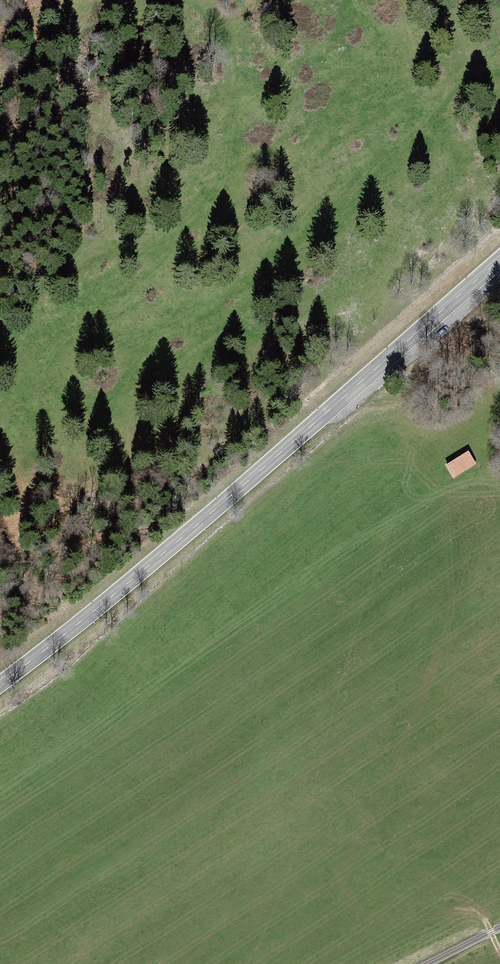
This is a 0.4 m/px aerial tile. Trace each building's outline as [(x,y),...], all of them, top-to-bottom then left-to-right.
[(468,451),(445,465),(453,478),(476,464),(468,451)]
